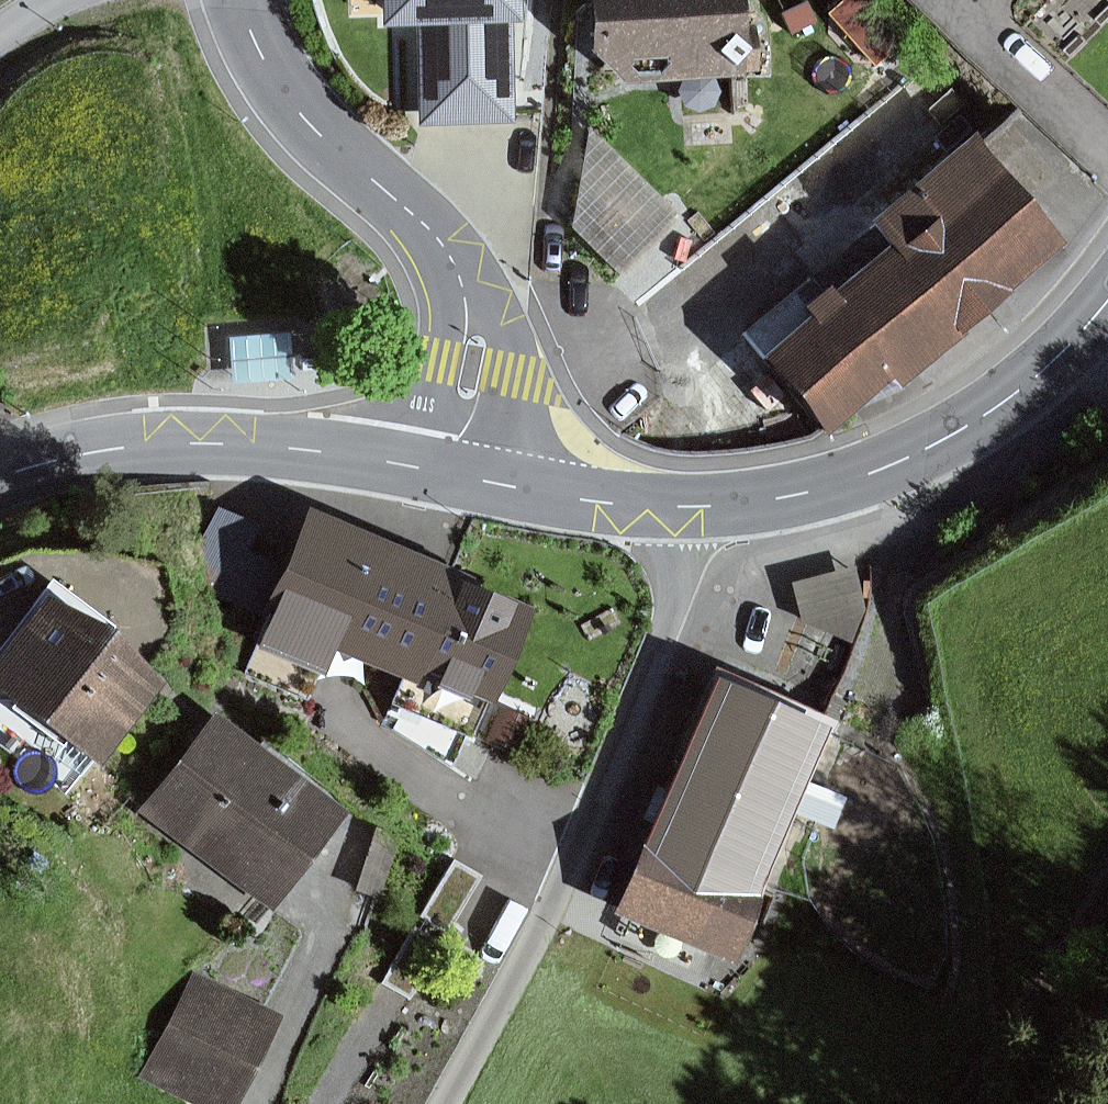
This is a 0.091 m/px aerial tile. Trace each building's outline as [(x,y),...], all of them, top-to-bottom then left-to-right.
[(510,0),(396,0),(396,14),(435,13),(435,37),(424,38),(425,121),(512,119),(510,0)] [(595,50),(626,83),(747,76),(743,0),(596,0),(593,5),(595,50)] [(808,1),(781,15),(792,36),(819,23),(808,1)] [(678,215),(591,129),(574,227),(620,273),(678,215)] [(1071,243),(977,132),(871,221),(891,245),(839,289),(835,284),(806,308),(814,317),(766,358),(832,436),(897,381),(903,388),(967,335),(964,332),(1071,243)] [(295,380),(291,333),(228,338),(232,385),(295,380)] [(469,575),(308,507),(284,566),(254,553),(265,526),(220,507),(187,584),(264,616),(265,613),(275,617),(260,650),(327,678),(337,654),(401,680),(388,709),(470,743),(483,714),(491,718),(536,611),(466,582),(469,575)] [(856,567),(793,582),(803,623),(852,644),(867,611),(856,567)] [(52,590),(0,660),(0,689),(74,745),(62,761),(84,777),(96,761),(103,766),(169,678),(52,590)] [(833,727),(717,679),(617,917),(738,967),(768,897),(762,895),(796,814),(835,830),(849,797),(810,781),(833,727)] [(350,812),(216,711),(140,811),(274,911),(350,812)] [(401,838),(376,829),(345,924),(370,932),(401,838)] [(194,969),(139,1076),(193,1103),(240,1103),(286,1016),(194,969)]
